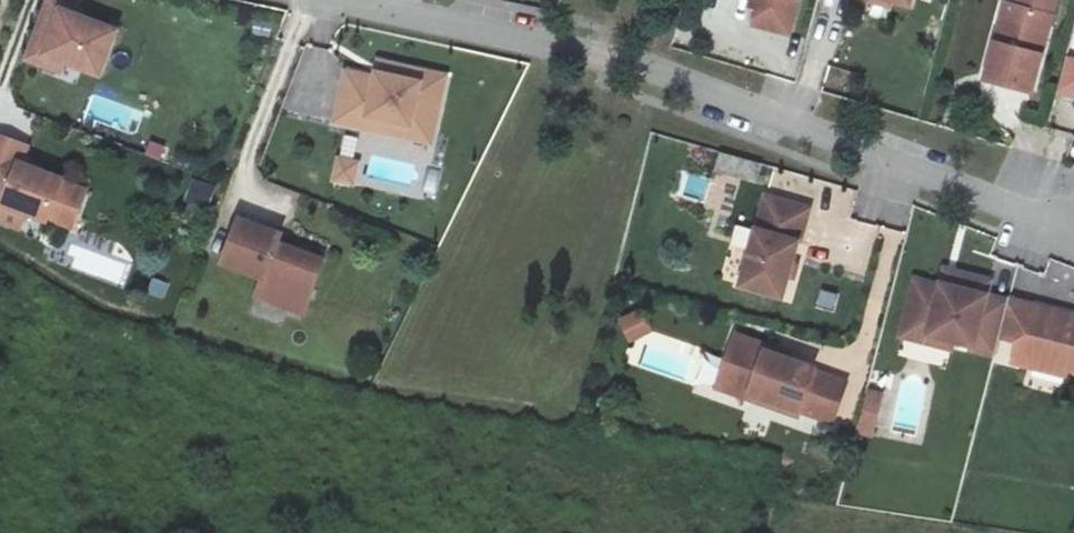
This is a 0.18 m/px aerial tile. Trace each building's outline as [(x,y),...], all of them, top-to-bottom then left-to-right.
[(27,53),(45,60),(49,50),(68,58),(103,70),(119,27),(84,13),(65,6),(67,1),(67,0),(47,0),(27,53)] [(757,22),(791,31),(799,0),(764,0),(757,22)] [(1009,0),(998,40),(1003,42),(1013,2),(1009,0)] [(67,1),(65,6),(84,13),(85,8),(67,1)] [(1054,13),(1013,2),(1003,42),(998,40),(988,77),(1033,89),(1054,13)] [(49,50),(45,60),(64,67),(68,58),(49,50)] [(1069,56),(1060,88),(1073,92),(1073,57),(1069,56)] [(380,64),(378,74),(419,84),(422,74),(380,64)] [(419,84),(378,74),(376,80),(346,73),(335,122),(367,130),(371,118),(433,133),(446,79),(422,74),(419,84)] [(433,133),(371,118),(367,130),(430,145),(433,133)] [(0,131),(0,204),(2,199),(23,207),(44,215),(45,213),(70,223),(84,187),(59,177),(60,175),(31,163),(29,167),(17,162),(25,141),(0,131)] [(338,154),(334,176),(356,179),(360,158),(338,154)] [(186,200),(209,208),(217,184),(194,176),(186,200)] [(812,206),(769,192),(743,281),(785,294),(791,273),(795,261),(812,206)] [(17,224),(23,207),(2,199),(0,204),(0,217),(17,224)] [(238,218),(221,261),(262,277),(258,288),(303,305),(320,261),(275,243),(279,234),(238,218)] [(800,262),(795,261),(791,273),(796,275),(800,262)] [(954,287),(958,270),(948,267),(944,285),(954,287)] [(944,285),(918,277),(906,323),(960,337),(978,342),(978,346),(997,351),(1002,332),(1011,298),(988,293),(992,279),(958,270),(954,287),(944,285)] [(303,305),(258,288),(255,294),(300,312),(303,305)] [(817,310),(835,314),(840,294),(821,290),(817,310)] [(1011,296),(1011,298),(1002,332),(1021,338),(1015,359),(1031,363),(1032,357),(1069,366),(1073,368),(1073,318),(1044,310),(1045,305),(1011,296)] [(1044,310),(1073,318),(1073,312),(1045,305),(1044,310)] [(620,317),(630,342),(654,332),(644,308),(620,317)] [(960,337),(906,323),(904,331),(958,345),(960,337)] [(770,344),(738,333),(721,379),(754,391),(756,384),(806,400),(838,411),(849,380),(816,369),(818,366),(790,356),(769,349),(770,344)] [(770,344),(769,349),(790,356),(792,351),(770,344)] [(1069,366),(1032,357),(1031,363),(1068,372),(1069,366)] [(878,431),(885,391),(867,388),(860,428),(878,431)]
